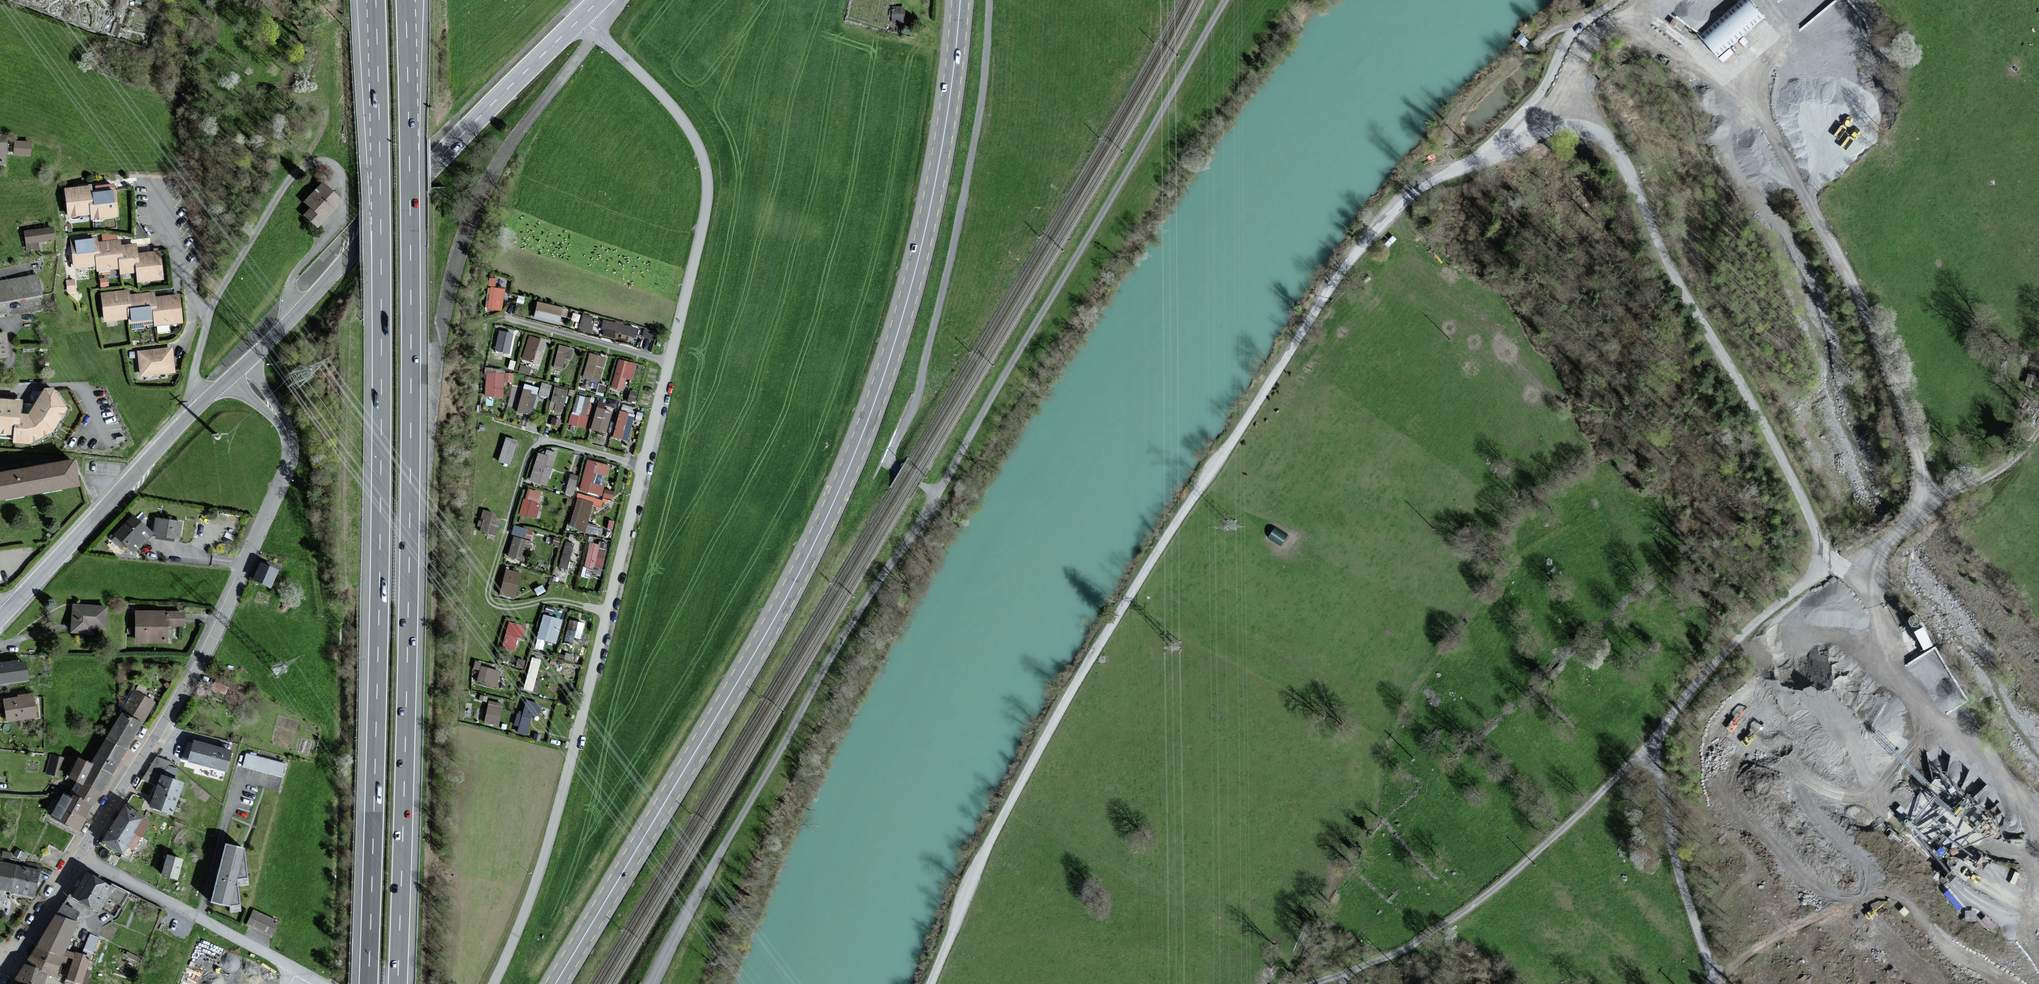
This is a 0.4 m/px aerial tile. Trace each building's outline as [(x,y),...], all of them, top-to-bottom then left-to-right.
[(1698,35),(1717,57),(1759,20),(1742,0),(1737,0),(1698,35)] [(891,20),(905,20),(905,4),(891,4),(891,20)] [(6,165),(10,138),(2,137),(2,139),(0,139),(0,164),(6,165)] [(29,141),(15,141),(15,154),(29,154),(29,141)] [(340,202),(322,184),(305,202),(311,208),(304,215),(316,226),(340,202)] [(72,189),(64,190),(67,217),(89,214),(90,219),(115,217),(112,191),(108,191),(103,192),(89,194),(89,187),(79,188),(72,189)] [(55,242),(54,229),(26,232),(28,251),(38,250),(38,243),(55,242)] [(94,255),(98,254),(97,244),(96,239),(91,239),(91,235),(81,237),(70,238),(74,269),(96,266),(94,255)] [(120,247),(119,242),(97,244),(98,254),(94,255),(96,266),(96,270),(119,267),(118,259),(121,258),(120,247)] [(136,254),(135,245),(120,247),(121,258),(118,259),(119,267),(120,274),(135,272),(134,264),(137,263),(136,254)] [(162,279),(158,252),(136,254),(137,263),(134,264),(135,272),(137,282),(162,279)] [(486,275),(483,307),(502,308),(504,276),(486,275)] [(36,276),(0,282),(0,300),(39,293),(36,276)] [(127,308),(130,307),(129,297),(129,292),(101,295),(104,320),(128,317),(127,308)] [(155,299),(154,294),(129,297),(130,307),(127,308),(128,317),(128,323),(153,320),(152,310),(156,309),(155,299)] [(181,322),(178,296),(155,299),(156,309),(152,310),(153,320),(154,325),(181,322)] [(561,308),(537,303),(534,318),(557,323),(559,315),(564,316),(566,311),(560,310),(561,308)] [(579,328),(590,329),(592,314),(580,313),(579,328)] [(602,320),(601,336),(627,338),(627,335),(636,335),(637,322),(602,320)] [(494,349),(510,351),(512,329),(497,327),(494,349)] [(528,332),(520,355),(538,361),(546,338),(528,332)] [(570,357),(571,345),(555,343),(553,365),(563,366),(564,356),(570,357)] [(173,372),(171,349),(138,352),(140,376),(173,372)] [(587,350),(583,376),(600,378),(604,353),(587,350)] [(609,385),(622,389),(626,376),(632,378),(636,361),(617,356),(609,385)] [(518,362),(517,370),(528,372),(529,364),(518,362)] [(483,394),(501,395),(502,380),(512,380),(512,370),(484,369),(483,394)] [(2034,377),(2026,376),(2024,385),(2032,387),(2034,377)] [(547,395),(550,383),(541,380),(537,392),(547,395)] [(532,412),(536,384),(521,382),(517,410),(532,412)] [(546,408),(560,412),(568,387),(554,383),(546,408)] [(0,401),(0,432),(13,432),(13,441),(31,443),(51,431),(63,408),(51,389),(44,389),(28,416),(18,414),(19,402),(0,401)] [(575,392),(567,422),(583,426),(591,396),(575,392)] [(595,405),(590,428),(606,431),(611,409),(595,405)] [(629,438),(632,411),(617,409),(613,436),(629,438)] [(505,434),(497,459),(509,463),(517,438),(505,434)] [(530,480),(549,483),(554,449),(545,447),(545,451),(535,450),(530,480)] [(585,456),(569,525),(596,531),(597,526),(587,523),(592,503),(599,505),(609,461),(585,456)] [(74,485),(70,463),(26,470),(30,493),(74,485)] [(30,493),(26,470),(0,475),(0,498),(30,493)] [(572,494),(577,473),(569,471),(564,492),(572,494)] [(518,512),(535,517),(543,490),(526,485),(518,512)] [(612,497),(612,488),(603,488),(602,496),(612,497)] [(477,529),(497,533),(501,513),(480,509),(477,529)] [(149,535),(132,518),(116,534),(133,551),(149,535)] [(180,523),(156,519),(154,534),(178,538),(180,523)] [(515,523),(505,554),(522,559),(532,528),(515,523)] [(566,567),(573,541),(564,538),(557,565),(566,567)] [(583,564),(601,567),(606,544),(588,541),(583,564)] [(276,571),(261,563),(253,579),(268,587),(276,571)] [(514,597),(521,570),(505,567),(499,593),(514,597)] [(106,630),(108,608),(74,605),(72,633),(94,634),(94,629),(106,630)] [(542,647),(544,638),(555,642),(562,617),(543,611),(533,645),(542,647)] [(184,628),(185,613),(137,612),(137,643),(169,643),(169,628),(184,628)] [(576,644),(583,621),(569,617),(562,640),(576,644)] [(507,619),(499,646),(513,650),(517,636),(522,637),(526,624),(507,619)] [(1918,630),(1927,648),(1937,643),(1928,625),(1918,630)] [(531,689),(541,658),(532,655),(523,686),(531,689)] [(0,663),(0,684),(25,681),(23,662),(16,663),(16,661),(0,663)] [(476,681),(497,685),(500,668),(479,664),(476,681)] [(152,702),(133,692),(121,713),(139,724),(152,702)] [(35,718),(32,694),(17,696),(17,699),(3,700),(6,722),(35,718)] [(484,722),(498,724),(502,700),(487,698),(484,722)] [(513,722),(518,724),(517,731),(526,733),(531,713),(536,714),(540,702),(525,698),(522,709),(517,707),(513,722)] [(121,713),(120,713),(105,739),(124,750),(139,724),(121,713)] [(185,739),(180,757),(229,769),(235,748),(194,738),(193,741),(185,739)] [(110,775),(124,750),(105,739),(90,764),(92,765),(110,775)] [(242,763),(282,774),(285,761),(245,750),(242,763)] [(62,759),(51,756),(46,773),(57,776),(62,759)] [(77,757),(66,776),(76,782),(81,784),(92,765),(90,764),(77,757)] [(99,795),(110,775),(92,765),(81,784),(99,795)] [(181,783),(160,776),(149,807),(170,814),(181,783)] [(81,784),(76,782),(68,796),(70,797),(71,796),(88,806),(89,803),(93,805),(99,795),(81,784)] [(83,818),(81,817),(88,806),(71,796),(70,797),(68,796),(61,792),(48,815),(76,831),(83,818)] [(142,818),(124,806),(101,843),(120,854),(125,845),(132,849),(147,824),(141,820),(142,818)] [(239,849),(224,846),(210,902),(227,906),(237,904),(233,879),(244,878),(239,849)] [(181,859),(166,856),(161,875),(176,879),(181,859)] [(0,864),(0,889),(32,896),(38,866),(29,864),(28,869),(0,864)] [(109,888),(84,874),(70,897),(96,911),(109,888)] [(73,922),(77,912),(62,906),(56,916),(73,922)] [(270,936),(277,922),(253,911),(246,925),(270,936)] [(56,916),(33,949),(58,959),(61,951),(73,922),(56,916)] [(58,959),(33,949),(23,965),(35,970),(34,971),(43,975),(50,978),(58,959)] [(85,957),(61,951),(58,959),(66,962),(62,978),(78,982),(85,957)] [(23,965),(10,983),(11,983),(39,983),(43,975),(34,971),(35,970),(23,965)]
